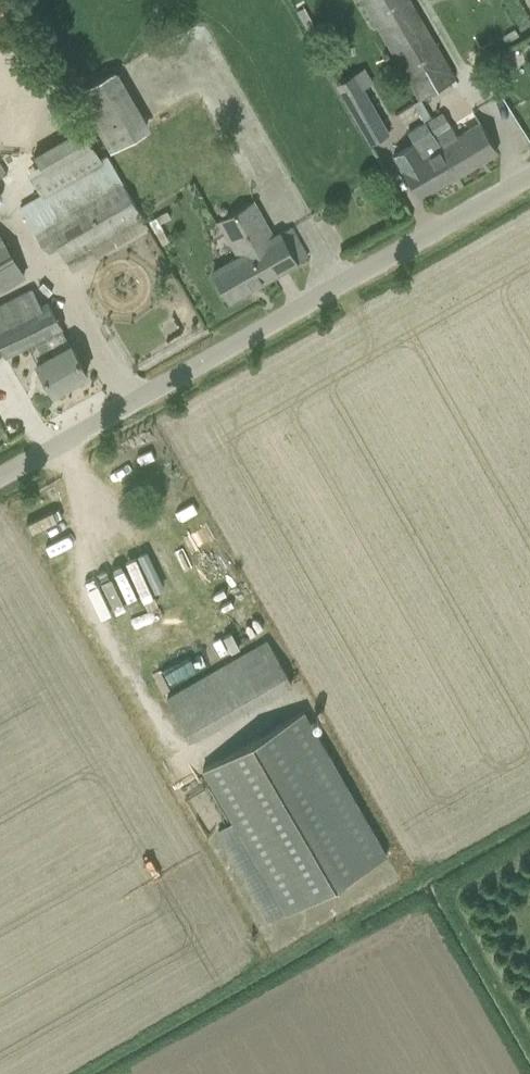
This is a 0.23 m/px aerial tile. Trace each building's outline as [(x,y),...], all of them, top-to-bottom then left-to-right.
[(457,77),(413,0),(364,0),(421,98),(457,77)] [(123,147),(157,127),(122,69),(89,89),(123,147)] [(344,98),(371,143),(389,133),(362,88),(345,98),(344,98)] [(427,109),(420,113),(425,121),(431,117),(427,109)] [(440,146),(457,174),(497,150),(481,121),(480,122),(474,111),(452,125),(444,111),(429,119),(435,130),(433,132),(441,146),(440,146)] [(66,260),(143,215),(108,154),(101,158),(93,143),(91,144),(81,127),(35,154),(39,162),(53,187),(42,193),(21,205),(48,253),(59,247),(66,260)] [(403,169),(419,197),(457,174),(440,146),(441,146),(433,132),(415,142),(414,143),(422,157),(403,169)] [(229,300),(308,256),(291,227),(274,236),(255,203),(219,222),(238,256),(213,270),(229,300)] [(26,279),(0,235),(0,294),(26,279)] [(53,392),(87,373),(69,342),(48,300),(40,304),(33,289),(0,305),(0,347),(5,357),(28,346),(36,362),(53,392)] [(168,696),(193,739),(293,682),(268,638),(168,696)] [(305,709),(203,768),(233,821),(217,830),(270,921),(389,854),(305,709)]
